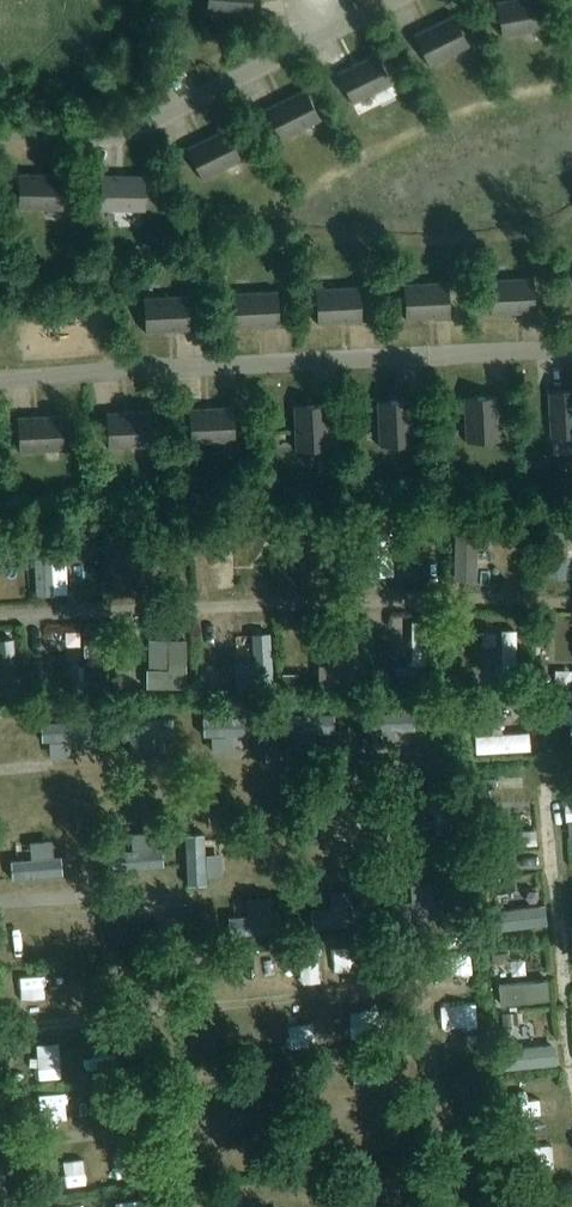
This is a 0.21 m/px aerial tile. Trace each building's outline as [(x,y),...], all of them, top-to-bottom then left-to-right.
[(206,11),(250,14),(251,0),(207,0),(206,11)] [(496,1),(502,35),(545,27),(540,0),(505,0),(496,1)] [(453,14),(414,34),(429,64),(468,44),(453,14)] [(377,52),(338,72),(353,102),(392,82),(377,52)] [(305,88),(266,107),(281,137),(320,118),(305,88)] [(226,127),(187,147),(202,177),(241,157),(226,127)] [(19,173),(18,206),(61,207),(62,173),(19,173)] [(101,174),(101,208),(144,208),(144,175),(101,174)] [(532,277),(489,279),(491,312),(534,310),(532,277)] [(447,281),(404,283),(406,317),(449,315),(447,281)] [(359,286),(316,288),(318,321),(361,319),(359,286)] [(276,290),(233,292),(235,326),(278,323),(276,290)] [(187,295),(144,297),(146,330),(189,328),(187,295)] [(550,392),(552,435),(571,434),(571,391),(550,392)] [(500,438),(498,395),(464,397),(466,440),(500,438)] [(413,442),(411,399),(377,401),(379,444),(413,442)] [(329,446),(327,403),(294,405),(296,448),(329,446)] [(234,439),(232,406),(189,408),(191,441),(234,439)] [(152,444),(150,410),(107,412),(109,446),(152,444)] [(63,448),(61,414),(18,417),(19,450),(63,448)] [(49,539),(50,575),(64,574),(63,539),(49,539)] [(426,609),(423,649),(435,650),(438,609),(426,609)] [(265,615),(271,644),(287,641),(282,612),(265,615)] [(57,643),(92,642),(92,615),(57,616),(57,643)] [(511,636),(510,617),(495,618),(496,637),(511,636)] [(110,655),(112,627),(98,626),(96,654),(110,655)] [(181,628),(181,653),(161,653),(162,674),(201,674),(200,627),(181,628)] [(26,672),(28,628),(13,628),(12,671),(26,672)] [(332,648),(332,673),(369,672),(368,648),(332,648)] [(405,649),(405,667),(420,668),(421,650),(405,649)] [(315,672),(331,672),(331,655),(315,656),(315,672)] [(356,715),(356,721),(379,718),(375,692),(342,696),(345,717),(356,715)] [(265,694),(266,728),(288,727),(287,694),(265,694)] [(200,697),(200,728),(216,728),(215,697),(200,697)] [(10,741),(9,706),(0,706),(0,741),(10,741)] [(514,739),(544,738),(544,720),(513,720),(514,739)] [(242,785),(255,785),(256,763),(242,763),(242,785)] [(345,813),(346,834),(379,833),(378,812),(345,813)] [(200,818),(200,851),(223,851),(223,817),(200,818)] [(161,851),(162,820),(144,819),(143,850),(161,851)] [(98,824),(76,825),(76,857),(98,857),(98,824)] [(362,878),(362,904),(378,905),(379,879),(362,878)] [(228,911),(242,913),(244,893),(230,892),(228,911)] [(83,932),(120,931),(119,907),(83,909),(83,932)] [(23,932),(40,932),(39,914),(23,914),(23,932)] [(350,933),(352,964),(370,963),(369,932),(350,933)] [(328,973),(327,948),(306,948),(307,973),(328,973)] [(473,954),(457,954),(456,969),(472,970),(473,954)] [(31,992),(58,992),(58,967),(31,968),(31,992)] [(513,970),(513,994),(567,993),(566,968),(513,970)] [(74,975),(75,994),(97,994),(97,975),(74,975)] [(388,989),(370,990),(371,1018),(389,1017),(388,989)] [(488,1008),(463,1009),(463,1025),(489,1024),(488,1008)] [(301,1014),(303,1033),(335,1030),(333,1011),(301,1014)] [(377,1053),(376,1069),(393,1069),(394,1053),(377,1053)] [(472,1056),(472,1078),(493,1078),(492,1055),(472,1056)] [(545,1115),(571,1121),(571,1101),(550,1095),(545,1115)] [(72,1173),(91,1173),(90,1138),(72,1139),(72,1173)]
